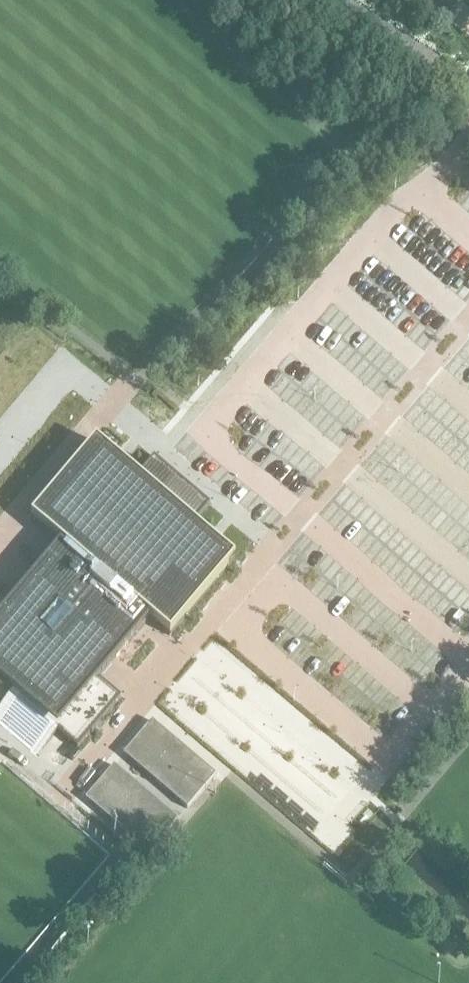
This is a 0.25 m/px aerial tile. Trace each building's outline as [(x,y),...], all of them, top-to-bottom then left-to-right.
[(0,684),(3,681),(11,687),(8,690),(12,693),(57,731),(77,749),(96,726),(103,719),(121,698),(100,680),(117,660),(150,619),(170,636),(235,559),(215,543),(208,536),(193,524),(210,504),(154,456),(137,476),(95,441),(94,440),(29,516),(59,541),(26,580),(8,601),(0,595),(0,683),(0,684)] [(283,694),(275,686),(264,699),(233,673),(224,683),(264,716),(283,694)] [(151,721),(123,754),(187,809),(215,776),(151,721)] [(114,764),(86,797),(150,853),(178,820),(114,764)]
